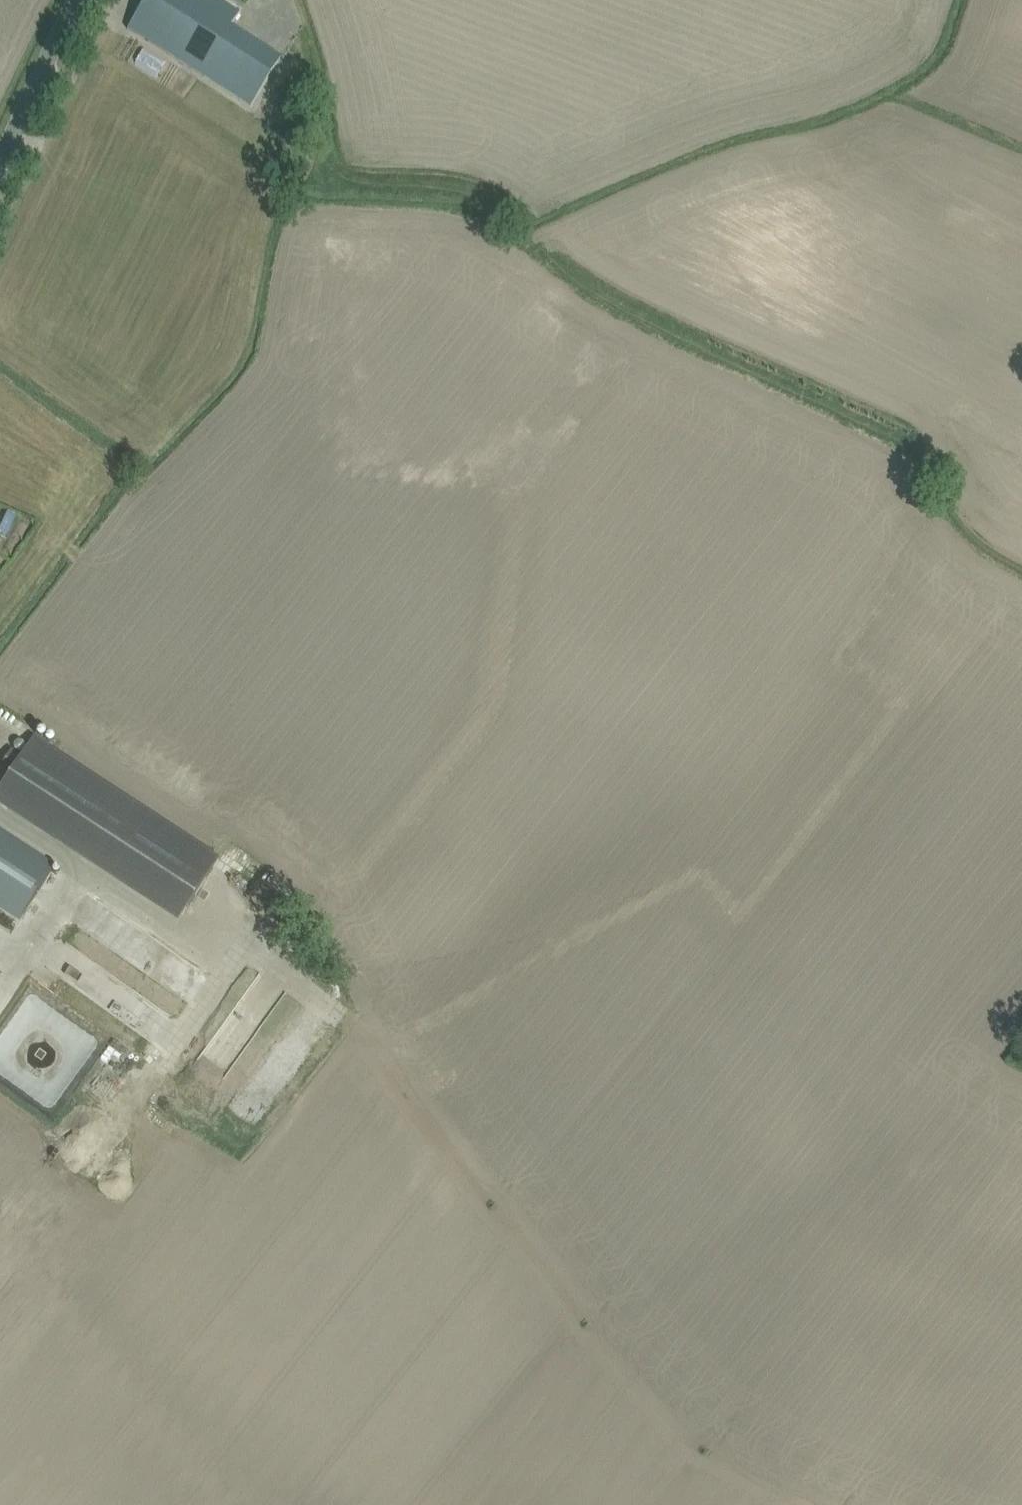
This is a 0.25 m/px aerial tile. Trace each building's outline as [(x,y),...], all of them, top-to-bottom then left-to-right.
[(217,0),(145,0),(127,28),(250,107),(279,63),(228,31),(239,14),(217,0)] [(0,788),(0,807),(177,922),(219,858),(34,737),(22,755),(12,749),(0,767),(0,769),(9,775),(0,788)] [(19,921),(55,865),(0,829),(0,909),(19,921)] [(154,978),(168,948),(148,939),(135,970),(154,978)]
